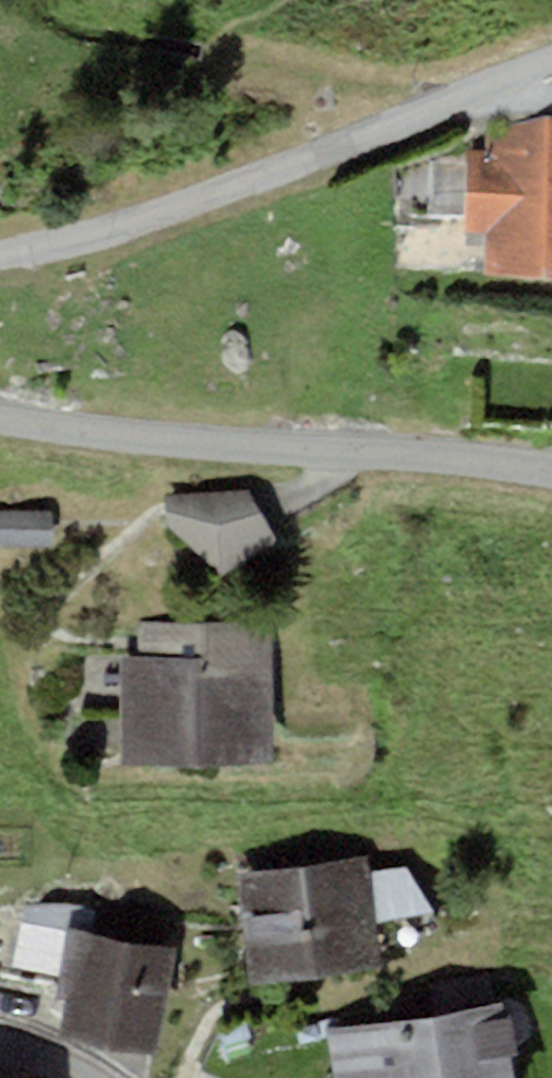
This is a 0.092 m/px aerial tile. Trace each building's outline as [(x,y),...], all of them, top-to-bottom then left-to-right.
[(485,129),(485,145),(466,145),(464,232),(486,233),(485,271),(551,273),(551,116),(547,115),(485,129)] [(247,490),(166,495),(166,526),(222,573),(279,541),(247,490)] [(0,510),(0,547),(53,546),(52,508),(0,510)] [(140,654),(123,654),(124,768),(275,766),(274,619),(139,620),(140,654)] [(369,854),(237,873),(253,986),(385,966),(378,920),(371,873),(369,854)] [(406,868),(371,873),(378,920),(434,912),(406,868)] [(73,903),(25,903),(14,967),(69,975),(76,930),(94,933),(98,908),(73,903)] [(164,913),(99,903),(98,908),(94,933),(76,930),(69,975),(59,1037),(162,1054),(179,947),(159,944),(164,913)] [(327,1028),(334,1077),(519,1077),(508,1002),(492,1004),(488,974),(429,983),(433,1013),(327,1028)]
